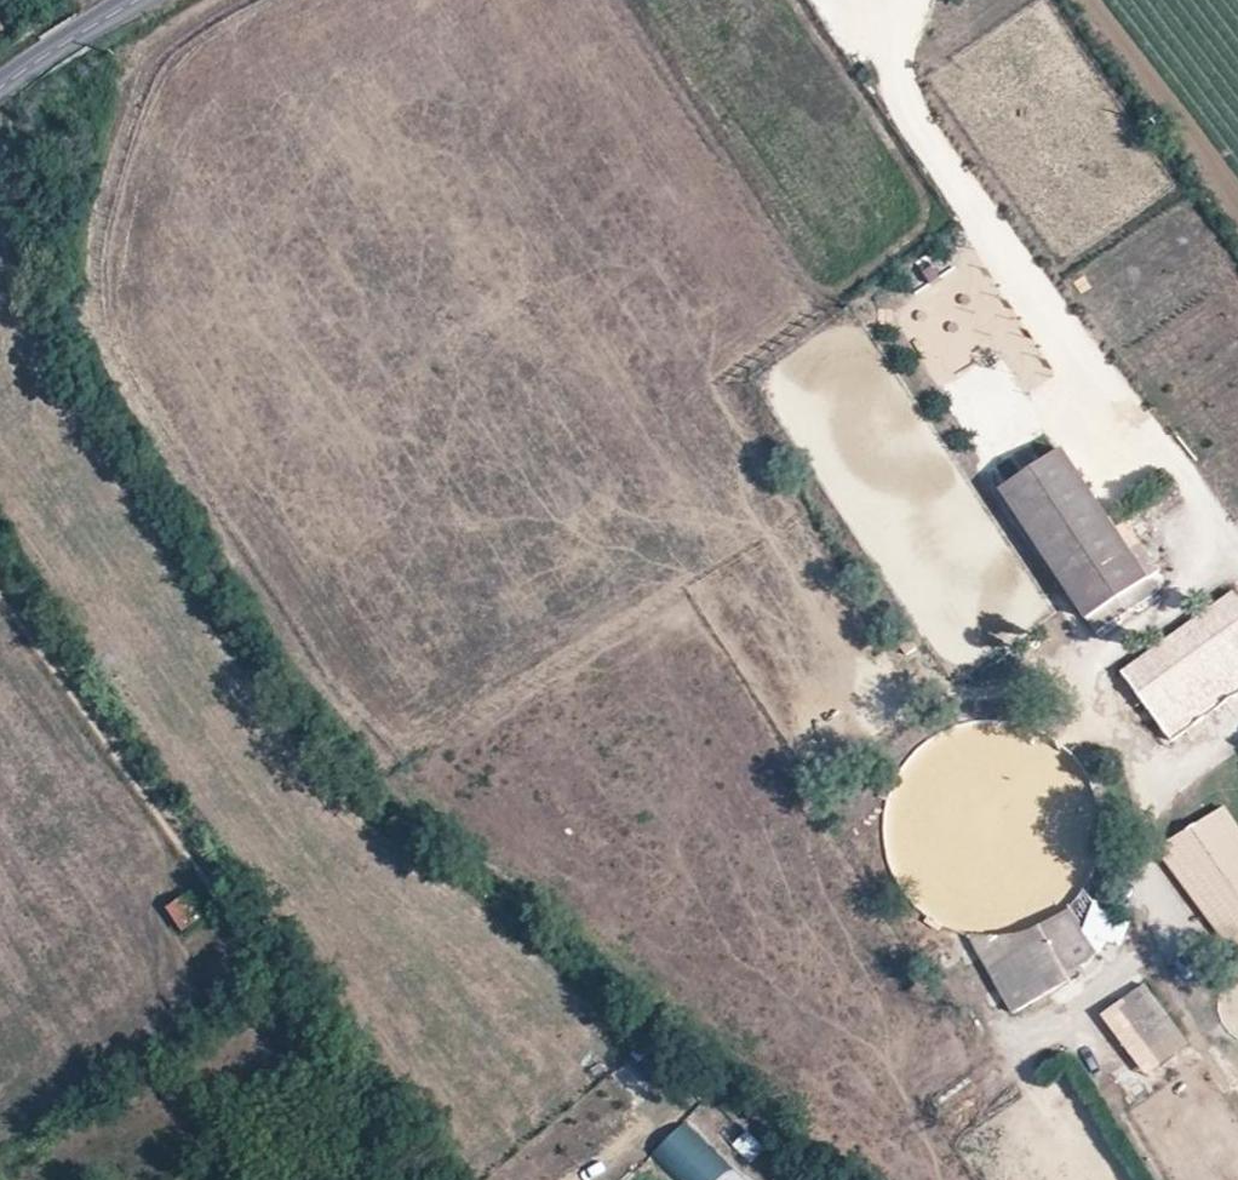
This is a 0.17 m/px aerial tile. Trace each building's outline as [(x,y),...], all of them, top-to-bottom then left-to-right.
[(1059,446),(995,488),(1084,618),(1146,575),(1059,446)] [(1099,632),(1154,590),(1145,579),(1090,621),(1099,632)] [(1116,672),(1149,719),(1237,652),(1237,600),(1229,588),(1116,672)] [(1232,955),(1237,951),(1237,818),(1227,801),(1159,845),(1232,955)] [(1096,888),(1074,897),(1095,951),(1117,942),(1096,888)] [(167,909),(183,929),(199,916),(183,896),(167,909)] [(1066,899),(978,951),(1014,1013),(1103,961),(1066,899)] [(1101,1014),(1149,1078),(1194,1045),(1145,980),(1101,1014)] [(686,1120),(652,1153),(678,1179),(746,1179),(686,1120)]
